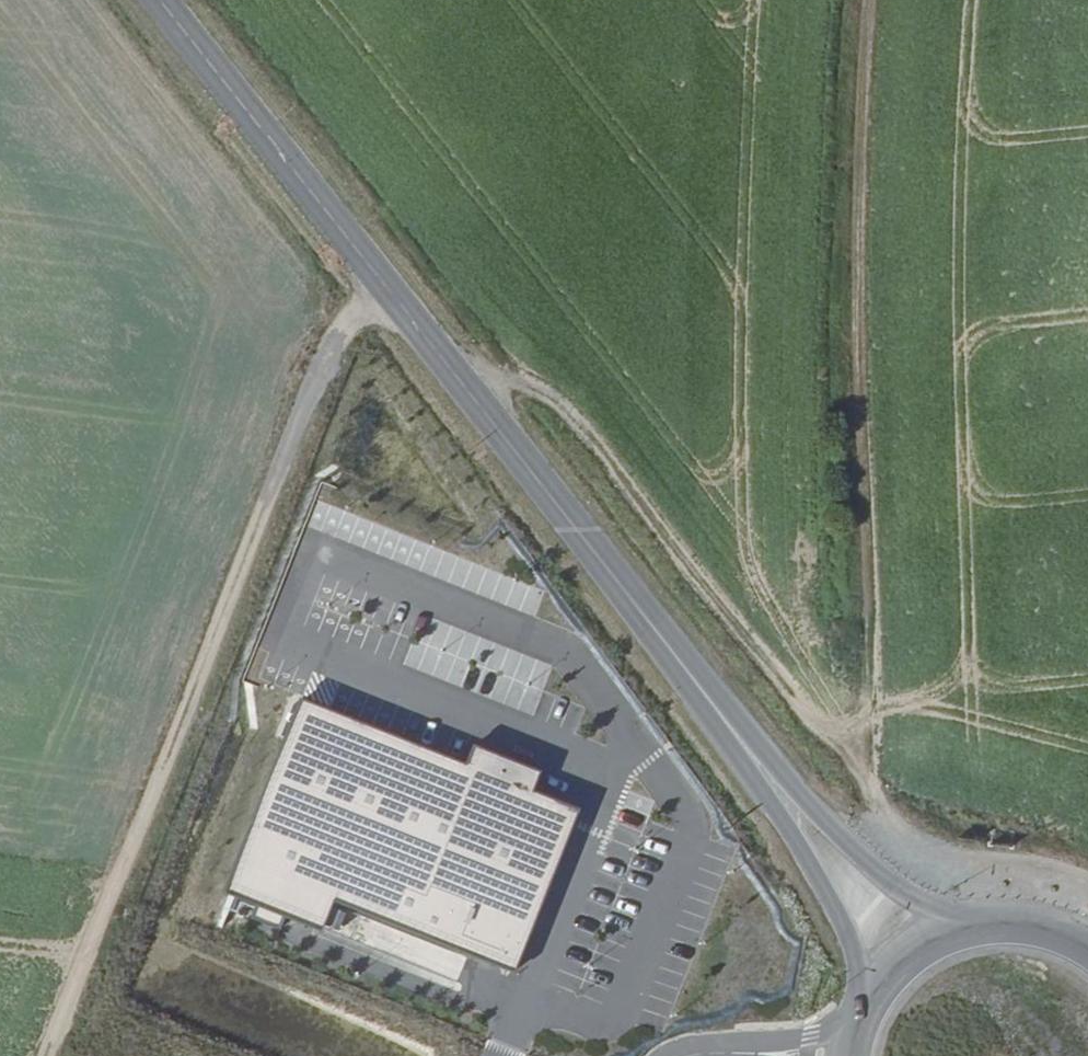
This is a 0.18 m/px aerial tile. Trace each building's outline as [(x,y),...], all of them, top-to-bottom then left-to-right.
[(300,692),(225,885),(326,923),(332,892),(516,960),(576,800),(469,758),(300,692)]
